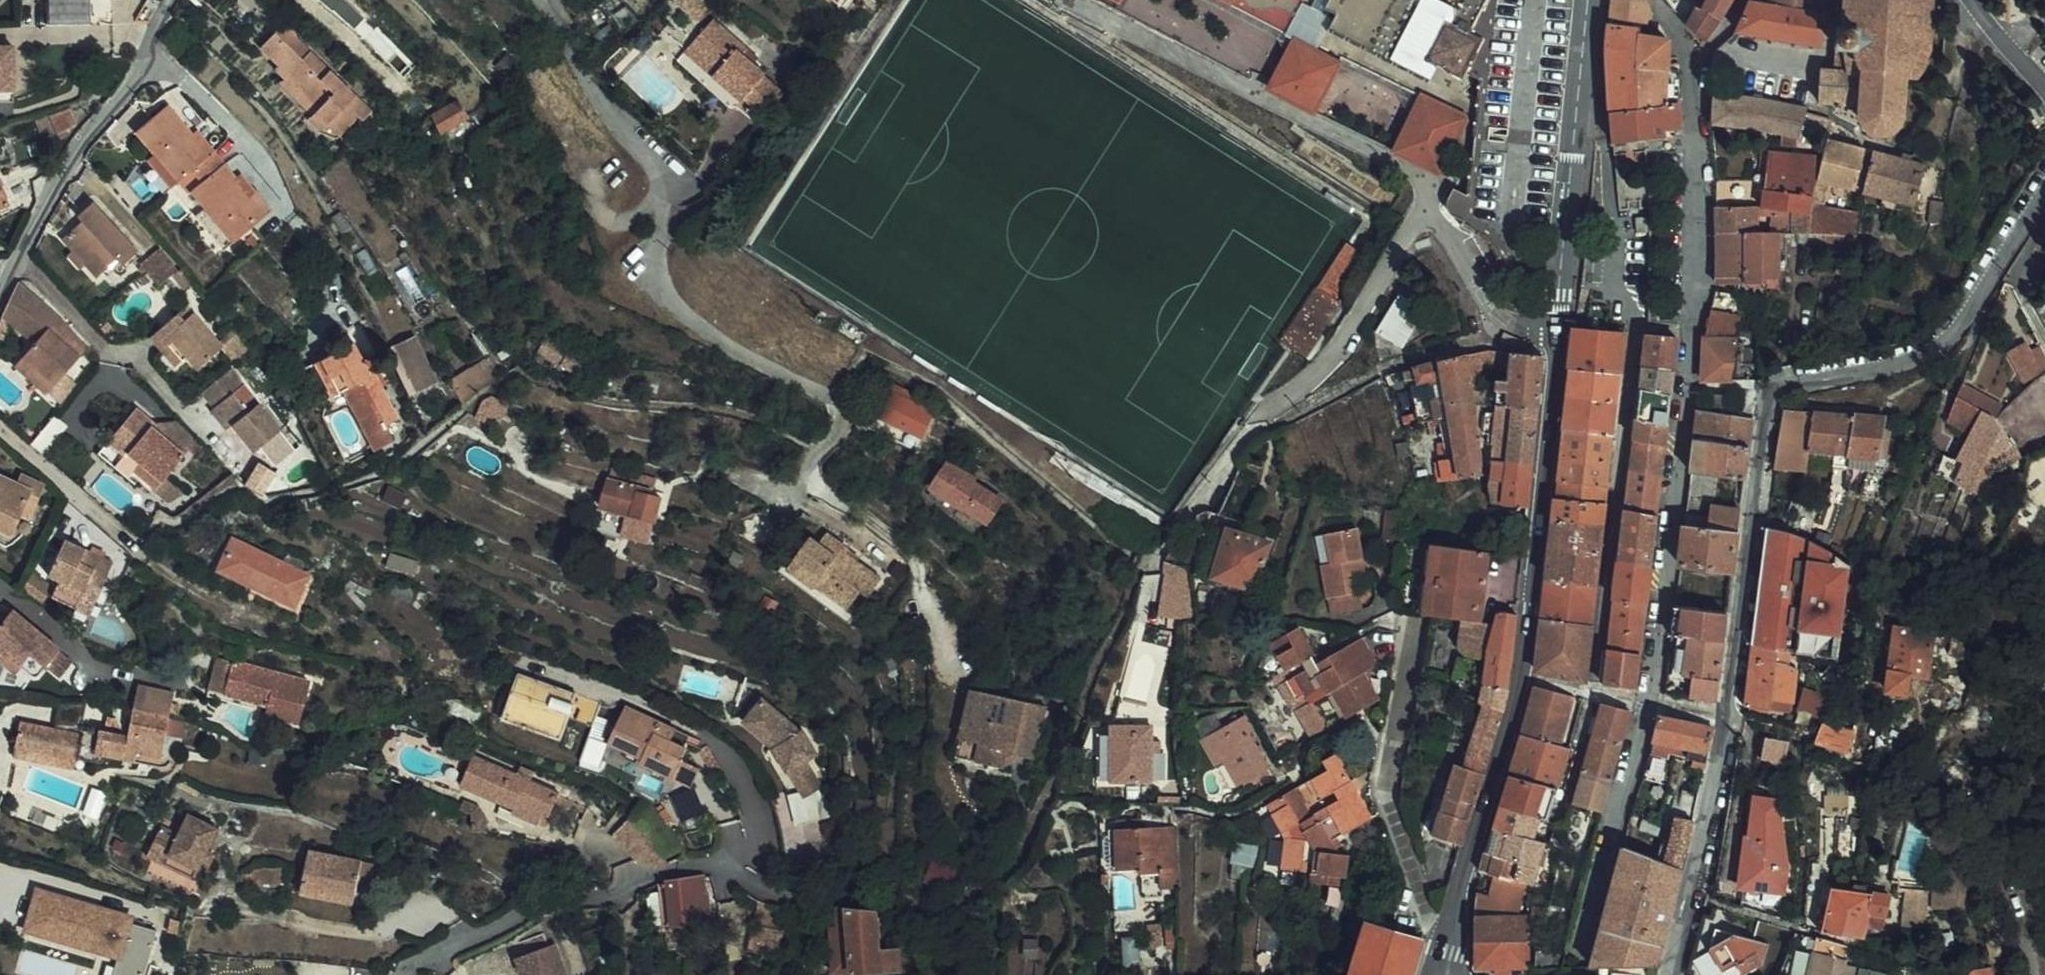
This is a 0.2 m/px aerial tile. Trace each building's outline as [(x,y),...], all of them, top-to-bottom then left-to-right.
[(50,23),(90,23),(90,0),(50,0),(50,23)] [(90,23),(115,24),(115,0),(90,0),(90,23)] [(1272,27),(1287,0),(1222,0),(1272,27)] [(1313,0),(1287,0),(1272,27),(1282,33),(1283,31),(1290,36),(1307,45),(1322,23),(1307,13),(1313,0)] [(1435,66),(1417,56),(1437,17),(1440,19),(1443,9),(1426,0),(1422,0),(1394,53),(1432,73),(1435,66)] [(1611,15),(1643,19),(1648,19),(1652,8),(1650,0),(1612,0),(1611,15)] [(1731,0),(1707,0),(1703,8),(1698,5),(1688,26),(1702,44),(1714,27),(1725,10),(1731,0)] [(1765,0),(1751,0),(1737,28),(1819,43),(1824,11),(1765,0)] [(1824,11),(1826,0),(1765,0),(1824,11)] [(1918,78),(1923,72),(1926,65),(1929,58),(1931,49),(1933,0),(1847,0),(1845,24),(1841,24),(1839,52),(1838,67),(1828,67),(1823,68),(1822,101),(1864,102),(1864,105),(1864,111),(1865,116),(1867,122),(1868,124),(1871,127),(1875,130),(1878,131),(1883,132),(1887,132),(1891,131),(1892,131),(1896,129),(1899,126),(1902,122),(1904,119),(1905,114),(1908,78),(1918,78)] [(741,44),(709,16),(695,34),(696,36),(696,38),(722,60),(713,70),(742,95),(743,94),(763,111),(781,89),(763,74),(764,72),(736,49),(741,44)] [(1456,77),(1476,38),(1440,19),(1437,17),(1417,56),(1435,66),(1456,77)] [(588,32),(596,42),(611,30),(604,21),(588,32)] [(1611,22),(1608,44),(1611,107),(1640,103),(1638,61),(1647,61),(1651,34),(1641,33),(1642,27),(1611,22)] [(301,96),(313,108),(327,122),(338,132),(359,111),(364,115),(373,105),(312,45),(304,53),(290,39),(276,25),(260,40),(282,62),(288,68),(283,74),(303,94),(301,96)] [(298,30),(290,39),(304,53),(312,45),(298,30)] [(696,36),(695,34),(685,47),(713,70),(722,60),(696,38),(696,36)] [(1638,61),(1640,103),(1667,100),(1668,60),(1669,37),(1651,34),(1647,61),(1638,61)] [(1290,36),(1268,80),(1309,103),(1332,58),(1307,45),(1290,36)] [(508,55),(496,67),(506,76),(518,64),(508,55)] [(288,68),(282,62),(277,58),(272,62),(283,74),(288,68)] [(303,94),(283,74),(278,78),(299,99),(301,96),(303,94)] [(1807,106),(1759,96),(1714,90),(1711,120),(1760,126),(1800,135),(1807,106)] [(1424,91),(1395,149),(1441,172),(1470,115),(1424,91)] [(138,149),(159,174),(197,141),(156,93),(126,119),(145,142),(138,149)] [(755,120),(763,111),(743,94),(742,95),(735,103),(755,120)] [(459,118),(466,113),(456,99),(449,104),(459,118)] [(1680,99),(1667,100),(1640,103),(1611,107),(1615,138),(1684,130),(1680,99)] [(433,115),(442,129),(459,118),(449,104),(433,115)] [(320,129),(327,122),(313,108),(306,116),(320,129)] [(1831,137),(1826,157),(1821,177),(1835,181),(1860,187),(1869,146),(1831,137)] [(197,141),(159,174),(161,176),(181,159),(191,170),(180,180),(194,197),(225,234),(259,205),(205,142),(200,145),(197,141)] [(1817,191),(1821,177),(1826,157),(1771,149),(1768,186),(1817,191)] [(1916,158),(1888,151),(1877,149),(1870,178),(1909,187),(1916,158)] [(1916,158),(1909,187),(1870,178),(1868,183),(1867,188),(1887,193),(1919,201),(1929,161),(1916,158)] [(1760,179),(1719,175),(1719,180),(1760,185),(1760,179)] [(1830,202),(1835,181),(1821,177),(1817,191),(1816,199),(1830,202)] [(1758,205),(1760,185),(1719,180),(1720,202),(1758,205)] [(8,202),(0,186),(0,206),(8,202)] [(1774,206),(1814,211),(1816,199),(1817,191),(1768,186),(1766,205),(1774,206)] [(1884,203),(1916,212),(1919,201),(1887,193),(1884,203)] [(185,205),(216,241),(225,234),(194,197),(185,205)] [(61,238),(72,248),(78,243),(103,269),(118,254),(123,260),(138,245),(92,198),(77,212),(82,218),(61,238)] [(1830,202),(1816,199),(1814,211),(1810,229),(1843,231),(1859,232),(1863,208),(1830,202)] [(1782,228),(1782,230),(1810,229),(1814,211),(1774,206),(1773,223),(1759,224),(1759,205),(1758,205),(1720,202),(1721,230),(1782,228)] [(1782,228),(1721,230),(1719,280),(1769,280),(1769,276),(1783,276),(1783,255),(1782,230),(1782,228)] [(1856,249),(1857,245),(1859,232),(1843,231),(1825,244),(1856,249)] [(1335,233),(1307,277),(1324,288),(1329,279),(1327,277),(1332,269),(1328,266),(1345,239),(1335,233)] [(78,243),(72,248),(97,274),(103,269),(78,243)] [(155,284),(171,270),(175,267),(158,247),(139,265),(142,268),(155,284)] [(178,263),(175,267),(171,270),(184,284),(192,278),(178,263)] [(1333,294),(1324,288),(1307,277),(1304,275),(1269,331),(1298,349),(1333,294)] [(35,316),(45,304),(20,278),(4,312),(26,334),(38,320),(35,316)] [(1399,293),(1377,330),(1404,347),(1427,310),(1399,293)] [(1742,336),(1743,303),(1743,299),(1731,293),(1717,293),(1705,342),(1739,343),(1739,339),(1738,337),(1742,336)] [(183,318),(192,310),(185,302),(176,310),(183,318)] [(35,384),(43,374),(57,386),(82,359),(81,358),(57,336),(67,324),(45,304),(35,316),(38,320),(26,334),(37,345),(17,368),(35,384)] [(237,359),(253,344),(235,324),(219,339),(192,310),(183,318),(176,310),(149,334),(173,361),(185,351),(197,363),(222,341),(237,359)] [(554,334),(534,319),(524,339),(542,351),(554,334)] [(81,358),(92,346),(67,324),(57,336),(81,358)] [(416,386),(436,376),(415,330),(394,338),(416,386)] [(1576,332),(1572,370),(1621,376),(1625,337),(1576,332)] [(312,358),(331,394),(343,388),(351,384),(373,428),(387,421),(400,415),(376,369),(379,368),(368,347),(362,349),(356,336),(312,358)] [(1648,339),(1645,368),(1675,372),(1679,341),(1648,339)] [(1739,343),(1705,342),(1703,383),(1761,382),(1761,368),(1744,366),(1743,355),(1739,355),(1739,343)] [(2036,374),(2044,368),(2044,357),(2040,347),(2027,355),(2022,344),(2006,352),(2022,382),(2036,374)] [(490,353),(448,379),(463,400),(477,387),(500,372),(490,353)] [(1538,412),(1544,359),(1502,354),(1500,365),(1513,367),(1508,409),(1538,412)] [(1446,484),(1482,479),(1484,459),(1480,426),(1478,406),(1471,358),(1463,360),(1442,365),(1444,381),(1435,382),(1433,367),(1405,373),(1415,428),(1442,423),(1450,465),(1444,466),(1446,484)] [(1444,381),(1442,365),(1433,367),(1435,382),(1444,381)] [(238,394),(248,388),(234,368),(202,391),(215,407),(211,409),(228,430),(233,426),(254,453),(260,449),(274,468),(297,453),(263,405),(262,406),(251,414),(238,394)] [(1642,390),(1672,396),(1675,372),(1645,368),(1642,390)] [(1621,376),(1572,370),(1568,400),(1583,401),(1618,406),(1621,376)] [(43,374),(35,384),(48,396),(57,386),(43,374)] [(1946,388),(1982,408),(1990,397),(1951,375),(1946,388)] [(395,437),(387,421),(373,428),(351,384),(343,388),(374,448),(395,437)] [(874,418),(920,440),(930,418),(911,408),(915,398),(887,385),(874,418)] [(1992,444),(2000,435),(1982,409),(1982,408),(1946,388),(1944,387),(1935,412),(1962,428),(1992,444)] [(238,394),(251,414),(262,406),(248,388),(238,394)] [(1638,421),(1669,426),(1672,396),(1642,390),(1638,421)] [(1582,410),(1583,401),(1568,400),(1568,408),(1582,410)] [(1565,431),(1614,438),(1618,406),(1583,401),(1582,410),(1568,408),(1565,431)] [(155,486),(184,454),(152,426),(155,422),(136,406),(107,437),(127,455),(130,451),(141,460),(134,468),(155,486)] [(1497,427),(1499,408),(1478,406),(1480,426),(1497,427)] [(1538,412),(1508,409),(1499,408),(1497,427),(1494,462),(1532,466),(1538,412)] [(1815,413),(1787,411),(1777,470),(1808,473),(1811,453),(1815,413)] [(1811,453),(1835,455),(1850,456),(1856,417),(1815,413),(1811,453)] [(1697,441),(1750,448),(1754,423),(1700,414),(1697,441)] [(152,426),(184,454),(196,440),(172,415),(155,422),(152,426)] [(1880,459),(1891,461),(1893,438),(1884,437),(1884,430),(1886,420),(1856,417),(1850,456),(1849,469),(1879,471),(1880,459)] [(1635,441),(1666,446),(1669,426),(1638,421),(1635,441)] [(1559,481),(1608,487),(1614,438),(1565,431),(1559,481)] [(1929,452),(1948,460),(1954,445),(1935,437),(1929,452)] [(1633,465),(1663,471),(1666,446),(1635,441),(1633,465)] [(1750,448),(1697,441),(1692,475),(1718,479),(1745,483),(1750,448)] [(950,494),(977,514),(989,497),(972,484),(978,474),(953,458),(931,490),(946,501),(950,494)] [(1532,466),(1494,462),(1492,478),(1491,487),(1492,507),(1528,510),(1532,466)] [(259,463),(247,482),(261,493),(275,473),(259,463)] [(1627,510),(1658,516),(1663,471),(1633,465),(1627,510)] [(47,482),(21,470),(17,480),(0,473),(0,529),(11,535),(22,512),(31,516),(47,482)] [(610,479),(601,508),(654,521),(660,499),(650,496),(651,491),(654,480),(631,473),(628,485),(610,479)] [(980,475),(978,474),(972,484),(989,497),(977,514),(988,522),(1004,499),(977,480),(980,475)] [(1715,504),(1718,479),(1692,475),(1687,523),(1707,525),(1709,503),(1715,504)] [(1239,477),(1223,509),(1250,516),(1263,489),(1239,477)] [(1555,520),(1604,526),(1608,487),(1559,481),(1555,520)] [(390,484),(383,499),(401,507),(408,492),(390,484)] [(1710,530),(1738,533),(1741,511),(1713,508),(1710,530)] [(1621,562),(1651,568),(1658,516),(1627,510),(1621,562)] [(1245,579),(1260,584),(1274,537),(1246,529),(1248,522),(1220,514),(1204,567),(1211,569),(1208,579),(1242,589),(1245,579)] [(1315,583),(1318,583),(1349,579),(1353,578),(1352,569),(1359,569),(1353,516),(1314,521),(1316,550),(1312,550),(1315,583)] [(1548,580),(1597,588),(1604,526),(1555,520),(1548,580)] [(1786,522),(1767,520),(1752,636),(1776,640),(1792,643),(1794,642),(1838,645),(1851,559),(1819,535),(1786,522)] [(1738,533),(1710,530),(1686,526),(1681,567),(1733,573),(1738,533)] [(843,562),(858,573),(871,582),(879,572),(849,550),(852,546),(830,530),(822,542),(813,535),(809,542),(826,551),(843,562)] [(296,604),(312,576),(239,534),(222,563),(296,604)] [(54,590),(68,599),(78,605),(81,600),(92,607),(115,565),(70,537),(50,573),(61,579),(54,590)] [(843,562),(826,551),(809,542),(792,564),(787,560),(784,564),(781,569),(856,625),(858,621),(880,593),(869,586),(871,582),(858,573),(843,562)] [(1462,625),(1467,625),(1481,626),(1488,555),(1430,550),(1423,620),(1436,621),(1462,625)] [(1161,564),(1166,617),(1193,615),(1188,561),(1161,564)] [(1616,602),(1647,607),(1651,568),(1621,562),(1616,602)] [(42,595),(51,582),(33,570),(24,584),(42,595)] [(1350,588),(1349,579),(1318,583),(1319,592),(1350,588)] [(1544,620),(1592,627),(1597,588),(1548,580),(1544,620)] [(77,607),(88,614),(92,607),(81,600),(78,605),(68,599),(64,604),(75,610),(77,607)] [(1705,601),(1704,611),(1720,613),(1721,604),(1705,601)] [(1610,651),(1642,655),(1647,607),(1616,602),(1610,651)] [(1361,624),(1316,644),(1298,606),(1269,620),(1282,649),(1288,647),(1292,656),(1273,664),(1283,684),(1300,677),(1305,685),(1289,692),(1303,721),(1374,688),(1360,661),(1375,653),(1361,624)] [(1728,614),(1720,613),(1704,611),(1676,607),(1673,636),(1688,639),(1687,646),(1724,651),(1728,614)] [(24,663),(39,674),(48,662),(62,673),(73,657),(60,647),(62,644),(13,608),(8,613),(1,623),(0,623),(0,645),(4,648),(24,663)] [(8,613),(0,613),(0,623),(1,623),(8,613)] [(1483,689),(1482,698),(1481,706),(1486,707),(1470,756),(1466,770),(1483,776),(1506,697),(1516,618),(1497,615),(1496,628),(1483,626),(1474,687),(1483,689)] [(1592,627),(1544,620),(1538,672),(1586,681),(1592,627)] [(1397,799),(1427,804),(1436,759),(1438,750),(1449,693),(1451,684),(1462,625),(1436,621),(1397,799)] [(1454,685),(1467,625),(1462,625),(1451,684),(1454,685)] [(1913,682),(1932,684),(1939,638),(1901,633),(1892,695),(1910,697),(1913,682)] [(1775,655),(1776,640),(1752,636),(1745,697),(1769,701),(1770,692),(1790,693),(1793,666),(1784,656),(1775,655)] [(1974,644),(1949,637),(1945,657),(1962,660),(1972,657),(1974,644)] [(1694,677),(1691,699),(1717,702),(1724,651),(1687,646),(1683,675),(1694,677)] [(24,663),(4,648),(0,653),(0,660),(17,672),(24,663)] [(1606,686),(1637,689),(1642,655),(1610,651),(1606,686)] [(228,691),(236,660),(220,655),(211,687),(228,691)] [(311,679),(236,660),(228,691),(270,703),(268,712),(301,719),(311,679)] [(513,672),(497,717),(553,738),(561,717),(586,726),(595,703),(513,672)] [(1913,682),(1910,697),(1929,700),(1932,684),(1913,682)] [(136,684),(130,707),(167,717),(177,719),(179,707),(170,705),(173,693),(136,684)] [(1574,697),(1537,685),(1530,711),(1567,722),(1574,697)] [(1818,715),(1826,692),(1805,685),(1797,708),(1818,715)] [(977,687),(968,743),(1000,748),(1004,726),(1009,694),(977,687)] [(451,712),(471,721),(481,701),(460,691),(451,712)] [(1245,711),(1237,693),(1218,703),(1222,712),(1208,718),(1218,738),(1232,732),(1235,741),(1217,750),(1224,766),(1256,751),(1239,713),(1245,711)] [(1452,694),(1449,693),(1438,750),(1439,750),(1452,694)] [(1016,729),(1012,751),(1033,754),(1042,701),(1009,694),(1004,726),(1016,729)] [(77,723),(83,698),(58,698),(51,723),(75,729),(77,723)] [(617,745),(631,716),(635,708),(626,703),(621,712),(608,741),(617,745)] [(799,729),(763,704),(753,719),(774,731),(784,740),(792,749),(801,765),(809,761),(819,756),(806,732),(801,736),(799,729)] [(1594,736),(1622,745),(1631,713),(1602,704),(1594,736)] [(167,717),(130,707),(123,734),(77,723),(75,729),(51,723),(17,714),(10,740),(70,756),(71,752),(73,744),(82,746),(80,754),(99,760),(102,751),(155,765),(163,732),(167,717)] [(676,741),(679,734),(681,730),(635,708),(631,716),(617,745),(651,761),(649,766),(682,782),(696,752),(676,741)] [(1530,711),(1523,734),(1561,745),(1567,722),(1530,711)] [(184,720),(177,719),(167,717),(163,732),(181,736),(184,720)] [(600,766),(610,720),(595,717),(585,763),(600,766)] [(784,740),(774,731),(753,719),(748,727),(779,748),(790,771),(793,769),(801,765),(792,749),(784,740)] [(1714,730),(1661,719),(1655,740),(1652,745),(1651,751),(1668,755),(1693,760),(1691,768),(1704,771),(1707,757),(1710,743),(1714,730)] [(1120,730),(1113,730),(1112,777),(1159,778),(1160,724),(1121,723),(1120,730)] [(1004,726),(1000,748),(1012,751),(1016,729),(1004,726)] [(1105,777),(1112,777),(1113,730),(1107,729),(1105,777)] [(1853,753),(1858,736),(1824,729),(1817,743),(1847,751),(1853,753)] [(700,744),(702,740),(681,730),(679,734),(700,744)] [(696,752),(700,744),(679,734),(676,741),(696,752)] [(1571,748),(1561,745),(1523,734),(1511,774),(1558,787),(1571,748)] [(1622,745),(1594,736),(1584,771),(1607,778),(1606,783),(1611,784),(1622,745)] [(1794,744),(1766,737),(1762,760),(1789,766),(1794,744)] [(1263,855),(1293,860),(1292,871),(1324,876),(1325,865),(1330,866),(1332,843),(1323,842),(1316,828),(1357,808),(1333,756),(1335,755),(1328,739),(1313,745),(1317,755),(1270,777),(1275,787),(1257,795),(1266,815),(1272,812),(1278,825),(1267,824),(1263,855)] [(70,756),(10,740),(8,747),(68,763),(70,756)] [(73,744),(71,752),(80,754),(82,746),(73,744)] [(272,749),(252,747),(251,761),(271,763),(272,749)] [(1651,751),(1649,756),(1666,761),(1668,755),(1651,751)] [(522,776),(477,755),(462,786),(505,806),(502,812),(539,829),(545,817),(550,820),(561,795),(533,782),(522,776)] [(810,790),(821,784),(809,761),(801,765),(805,772),(810,790)] [(793,769),(805,792),(810,790),(805,772),(801,765),(793,769)] [(1483,776),(1466,770),(1454,766),(1444,799),(1473,808),(1483,776)] [(536,775),(524,770),(522,776),(533,782),(536,775)] [(1540,818),(1549,820),(1558,787),(1511,774),(1501,806),(1540,818)] [(1606,783),(1583,775),(1574,805),(1602,813),(1611,784),(1606,783)] [(1756,798),(1744,888),(1784,893),(1787,871),(1786,870),(1786,863),(1779,801),(1756,798)] [(1432,838),(1461,847),(1473,808),(1444,799),(1432,838)] [(474,831),(486,833),(488,820),(481,809),(465,804),(463,810),(474,815),(474,824),(474,831)] [(1540,818),(1501,806),(1494,830),(1533,842),(1540,818)] [(195,874),(201,862),(208,845),(219,822),(192,808),(186,821),(163,810),(158,820),(162,822),(149,850),(195,874)] [(647,837),(621,812),(603,831),(626,855),(627,856),(635,857),(644,861),(648,863),(654,861),(660,859),(647,837)] [(1116,867),(1139,866),(1137,829),(1133,829),(1131,818),(1113,819),(1116,867)] [(1676,818),(1671,842),(1687,848),(1693,822),(1676,818)] [(1116,867),(1113,819),(1096,820),(1099,868),(1116,867)] [(1157,828),(1160,857),(1175,856),(1174,827),(1157,828)] [(1160,857),(1157,828),(1137,829),(1139,866),(1140,868),(1161,868),(1160,857)] [(1528,858),(1533,842),(1494,830),(1488,854),(1518,863),(1514,879),(1529,884),(1530,884),(1536,860),(1528,858)] [(218,850),(208,845),(201,862),(209,866),(218,850)] [(1594,968),(1657,970),(1683,867),(1625,848),(1620,869),(1594,968)] [(355,901),(360,874),(363,860),(313,850),(305,891),(355,901)] [(1527,893),(1526,893),(1529,884),(1514,879),(1518,863),(1488,854),(1482,872),(1493,875),(1489,893),(1479,892),(1477,916),(1506,914),(1506,910),(1521,909),(1527,893)] [(1898,883),(1897,891),(1906,892),(1906,890),(1908,890),(1909,883),(1915,864),(1896,859),(1891,882),(1898,883)] [(371,876),(374,862),(363,860),(360,874),(371,876)] [(934,861),(926,879),(949,890),(957,872),(934,861)] [(283,867),(259,866),(259,884),(283,885),(283,867)] [(672,906),(674,927),(707,919),(700,879),(658,886),(661,907),(672,906)] [(1831,885),(1821,931),(1847,935),(1863,938),(1865,925),(1867,912),(1871,892),(1831,885)] [(1872,886),(1871,892),(1867,912),(1885,915),(1890,888),(1872,886)] [(154,933),(127,924),(129,919),(36,890),(24,928),(117,957),(111,974),(140,974),(154,933)] [(1903,925),(1925,928),(1928,892),(1908,890),(1906,890),(1906,892),(1903,925)] [(890,968),(889,948),(880,949),(878,912),(851,909),(850,907),(835,905),(838,971),(847,971),(848,974),(862,974),(859,970),(890,968)] [(661,907),(664,928),(674,927),(672,906),(661,907)] [(1885,915),(1867,912),(1865,925),(1875,926),(1883,928),(1885,915)] [(1475,968),(1496,968),(1511,968),(1530,967),(1529,913),(1506,914),(1477,916),(1475,968)] [(1694,960),(1693,965),(1691,973),(1696,974),(1699,972),(1701,969),(1705,968),(1709,967),(1718,930),(1715,916),(1711,916),(1710,923),(1706,933),(1694,960)] [(177,921),(167,918),(163,929),(174,932),(177,921)] [(1426,938),(1372,920),(1355,974),(1415,974),(1426,938)] [(524,939),(511,944),(518,964),(525,962),(530,974),(570,974),(553,928),(546,931),(524,939)] [(1767,965),(1771,944),(1718,930),(1709,967),(1728,971),(1740,963),(1748,972),(1767,965)] [(1849,945),(1846,944),(1817,937),(1813,950),(1808,974),(1859,974),(1861,967),(1845,963),(1849,947),(1849,945)] [(1989,959),(2001,957),(2002,955),(2000,939),(1987,941),(1989,959)] [(901,947),(889,948),(890,968),(902,967),(901,947)] [(1548,954),(1536,953),(1536,967),(1540,967),(1564,968),(1568,951),(1551,949),(1548,954)] [(1810,951),(1799,949),(1796,974),(1806,974),(1810,951)]
